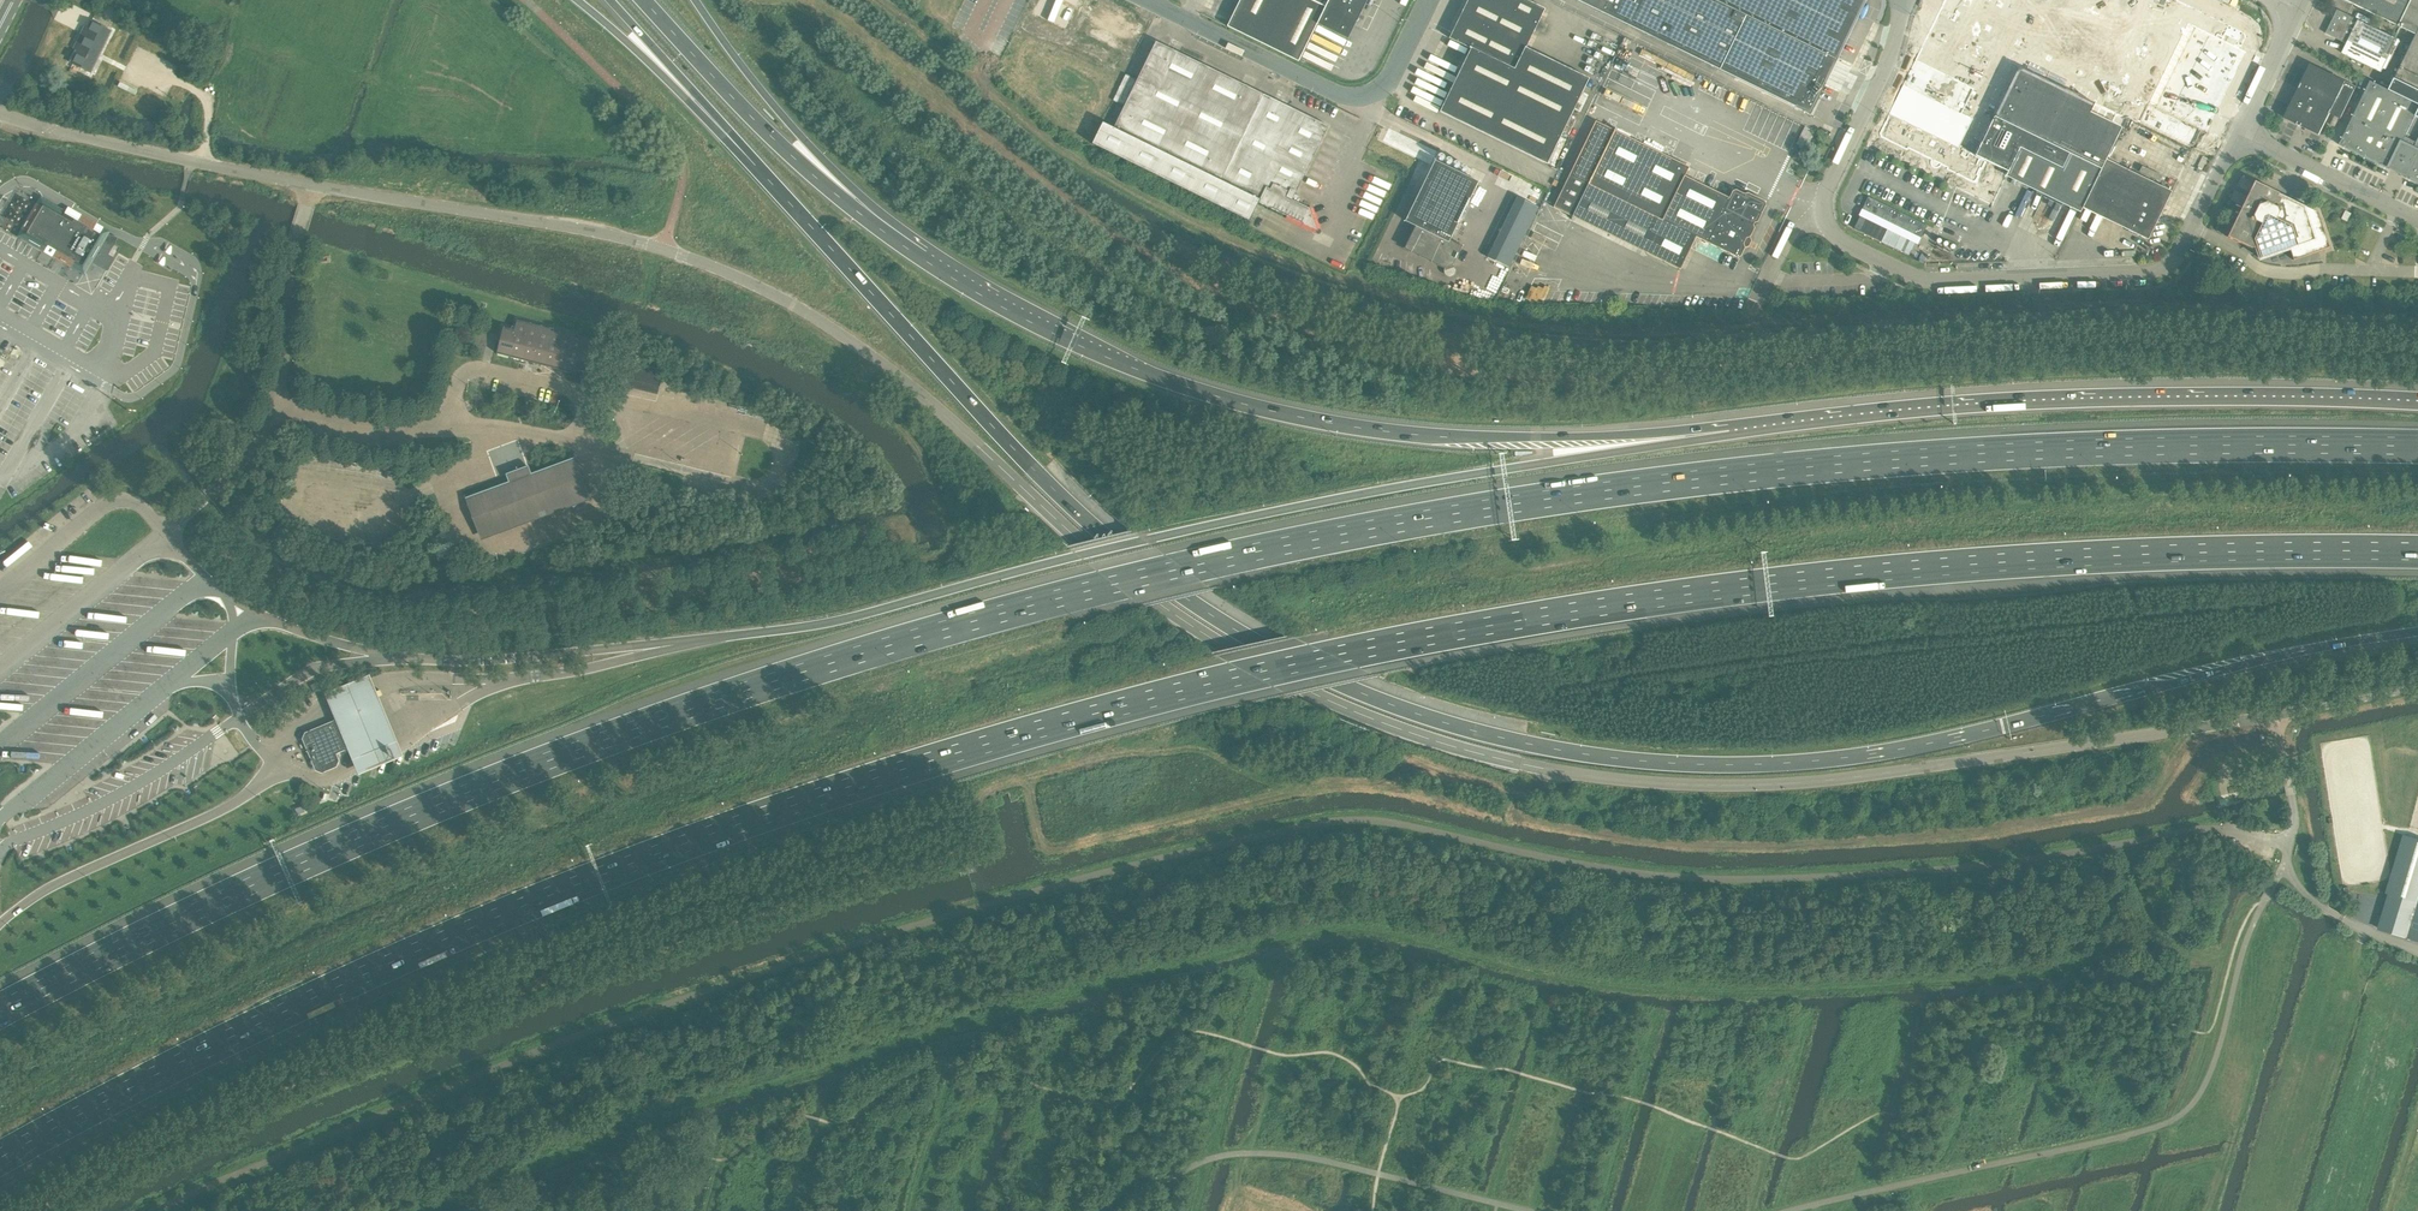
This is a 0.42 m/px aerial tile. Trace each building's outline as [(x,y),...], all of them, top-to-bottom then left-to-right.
[(1227,27),(1299,62),(1313,33),(1315,28),(1317,24),(1334,33),(1341,19),(1355,26),(1367,0),(1241,0),(1227,27)] [(1526,48),(1545,9),(1527,0),(1468,0),(1449,38),(1471,49),(1515,71),(1526,48)] [(1630,26),(1720,70),(1747,15),(1715,0),(1576,0),(1630,26)] [(1747,15),(1754,0),(1715,0),(1747,15)] [(1720,70),(1810,114),(1826,82),(1803,70),(1813,49),(1837,61),(1866,0),(1754,0),(1747,15),(1720,70)] [(1880,130),(1967,172),(1983,180),(1988,169),(1972,161),(1975,155),(2033,37),(2120,79),(2210,122),(2252,35),(2179,0),(1944,0),(1888,113),(1880,130)] [(2411,0),(2345,0),(2399,26),(2411,0)] [(2399,26),(2416,34),(2390,88),(2389,89),(2417,104),(2417,0),(2411,0),(2399,26)] [(2389,62),(2395,52),(2392,50),(2397,39),(2337,10),(2326,33),(2347,44),(2342,53),(2381,72),(2386,61),(2389,62)] [(110,31),(91,21),(87,29),(84,27),(77,42),(80,43),(70,63),(87,71),(97,51),(99,53),(110,31)] [(1975,155),(1972,161),(1988,169),(2005,177),(2007,171),(2051,193),(2073,203),(2082,208),(2106,159),(2127,116),(2107,106),(2120,79),(2033,37),(1975,155)] [(1293,200),(1329,126),(1156,41),(1114,128),(1103,123),(1093,144),(1250,221),(1259,202),(1318,231),(1311,209),(1293,200)] [(1589,79),(1526,48),(1515,71),(1471,49),(1440,112),(1547,164),(1589,79)] [(2340,118),(2356,86),(2310,65),(2284,119),(2319,136),(2330,113),(2340,118)] [(2370,80),(2339,145),(2390,169),(2391,166),(2397,169),(2397,170),(2397,171),(2397,172),(2398,172),(2399,173),(2400,173),(2401,173),(2402,172),(2403,172),(2417,140),(2417,104),(2389,89),(2389,90),(2370,80)] [(112,112),(116,104),(108,100),(104,108),(112,112)] [(1729,198),(1685,176),(1689,167),(1596,121),(1553,207),(1680,270),(1696,237),(1738,257),(1741,256),(1745,248),(1744,244),(1746,238),(1750,237),(1754,229),(1753,225),(1754,223),(1758,222),(1762,213),(1765,205),(1764,201),(1747,193),(1745,194),(1736,190),(1733,191),(1729,198)] [(2403,172),(2408,174),(2407,177),(2417,183),(2417,140),(2403,172)] [(2106,159),(2082,208),(2083,208),(2143,238),(2147,240),(2148,238),(2171,191),(2106,159)] [(1449,277),(1450,277),(1451,277),(1452,277),(1452,276),(1453,276),(1454,275),(1455,274),(1455,273),(1456,272),(1456,271),(1456,270),(1455,269),(1455,268),(1454,267),(1453,267),(1452,266),(1453,266),(1463,246),(1450,240),(1479,182),(1435,160),(1405,221),(1415,226),(1407,244),(1409,251),(1445,268),(1444,269),(1444,270),(1444,271),(1444,272),(1445,273),(1445,274),(1446,275),(1446,276),(1448,276),(1449,277)] [(2241,177),(2237,185),(2249,191),(2253,183),(2241,177)] [(2283,199),(2277,196),(2278,193),(2254,181),(2253,183),(2249,191),(2246,197),(2242,206),(2227,237),(2251,249),(2255,247),(2259,258),(2288,248),(2292,260),(2329,248),(2317,212),(2285,197),(2283,199)] [(2234,191),(2230,200),(2242,206),(2246,197),(2234,191)] [(33,203),(19,227),(25,231),(22,235),(46,248),(45,251),(48,253),(51,255),(52,255),(53,253),(83,270),(88,260),(91,262),(91,261),(96,264),(95,265),(106,271),(120,248),(114,245),(112,237),(102,235),(101,237),(98,235),(100,231),(95,227),(92,231),(76,222),(79,218),(73,215),(70,214),(68,217),(41,202),(39,206),(36,204),(33,203)] [(593,340),(518,320),(515,330),(504,327),(497,353),(577,374),(578,369),(585,371),(593,340)] [(627,361),(621,385),(658,394),(661,380),(664,370),(627,361)] [(480,540),(591,499),(574,455),(529,472),(527,467),(507,475),(508,480),(464,496),(480,540)] [(759,503),(747,500),(745,509),(757,512),(759,503)] [(433,547),(438,561),(457,554),(452,540),(433,547)] [(368,672),(322,691),(327,701),(332,713),(334,718),(332,721),(344,751),(347,751),(354,768),(357,774),(402,755),(400,749),(395,737),(389,722),(383,707),(377,694),(373,682),(368,672)] [(304,733),(302,739),(314,770),(321,773),(336,767),(338,761),(336,754),(344,751),(332,721),(304,733)] [(2407,837),(2379,929),(2417,941),(2417,840),(2407,837)]
